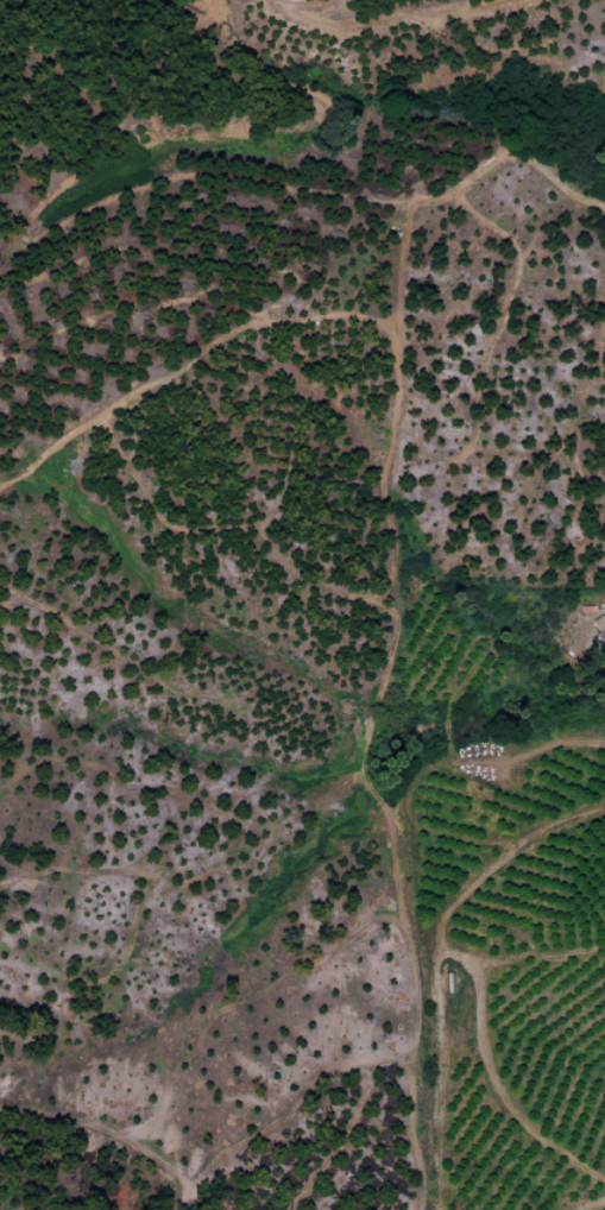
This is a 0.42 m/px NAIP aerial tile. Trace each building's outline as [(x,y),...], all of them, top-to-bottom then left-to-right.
[(604,649),(604,613),(590,621),(604,649)]
